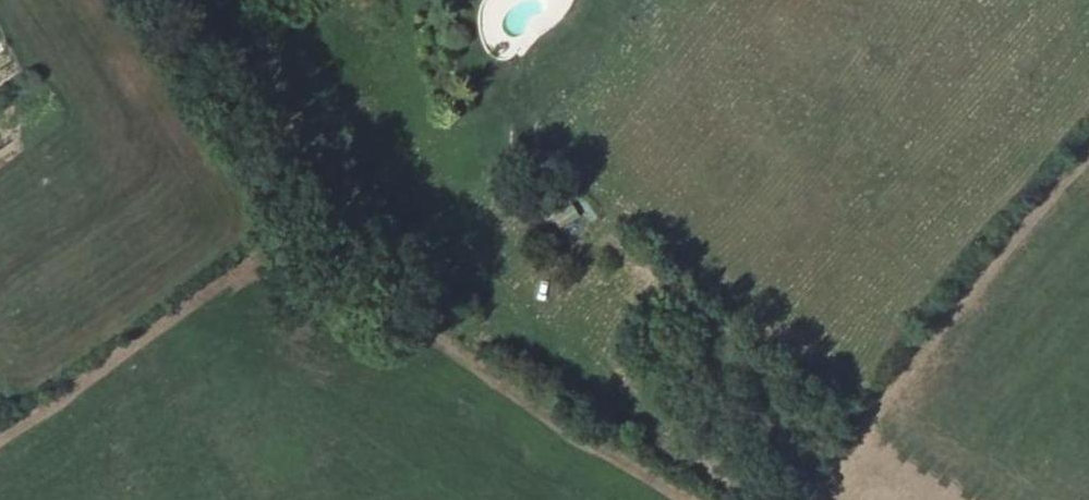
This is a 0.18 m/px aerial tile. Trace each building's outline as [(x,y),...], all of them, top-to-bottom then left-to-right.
[(559,229),(578,218),(570,204),(551,216),(559,229)]
